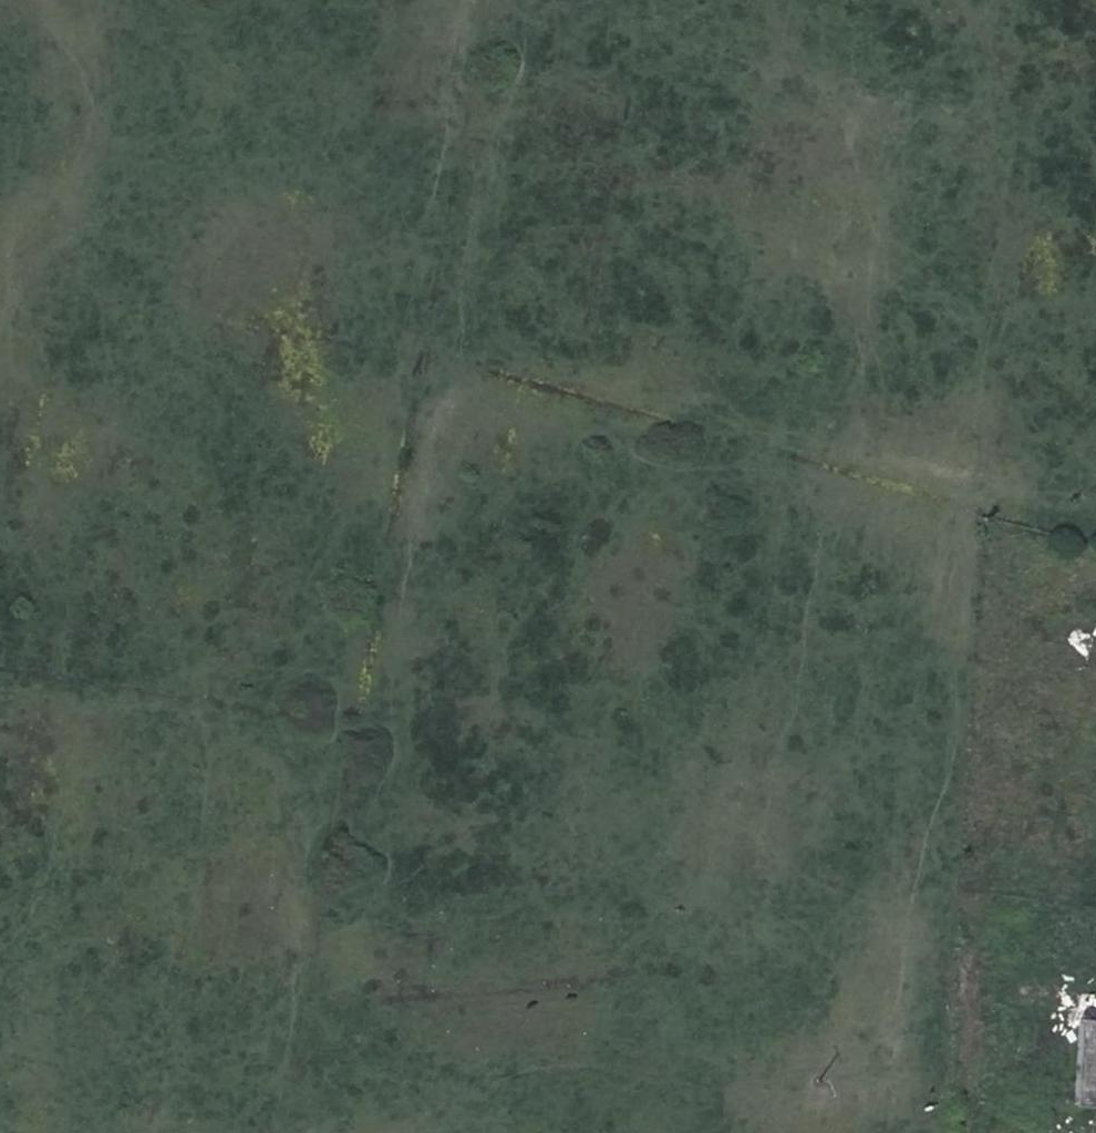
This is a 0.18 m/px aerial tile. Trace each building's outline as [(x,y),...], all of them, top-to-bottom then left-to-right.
[(1077,1017),(1069,1104),(1095,1106),(1095,1018),(1077,1017)]
